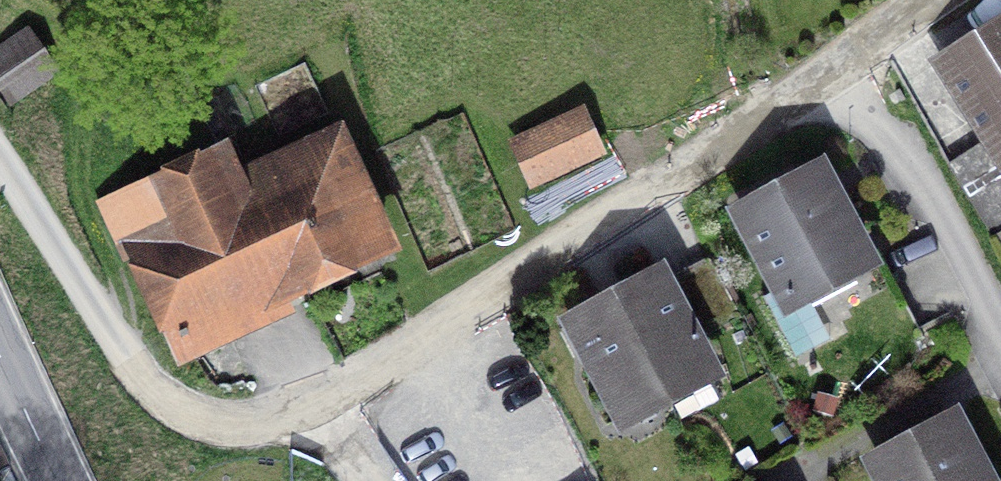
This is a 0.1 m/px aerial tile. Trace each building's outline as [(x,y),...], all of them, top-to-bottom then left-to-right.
[(940,60),(1000,160),(1000,22),(940,60)] [(24,35),(0,51),(0,87),(8,100),(49,73),(24,35)] [(581,114),(516,143),(534,180),(598,151),(581,114)] [(982,148),(949,168),(993,238),(997,235),(1000,241),(1000,178),(982,148)] [(103,212),(124,258),(137,252),(175,335),(385,238),(346,154),(242,202),(221,158),(103,212)] [(743,215),(782,287),(762,297),(795,358),(830,339),(811,303),(854,280),(848,268),(865,260),(819,175),(743,215)] [(575,323),(624,416),(708,372),(692,342),(741,316),(709,257),(661,283),(659,279),(575,323)] [(886,480),(984,480),(953,424),(877,464),(886,480)]
